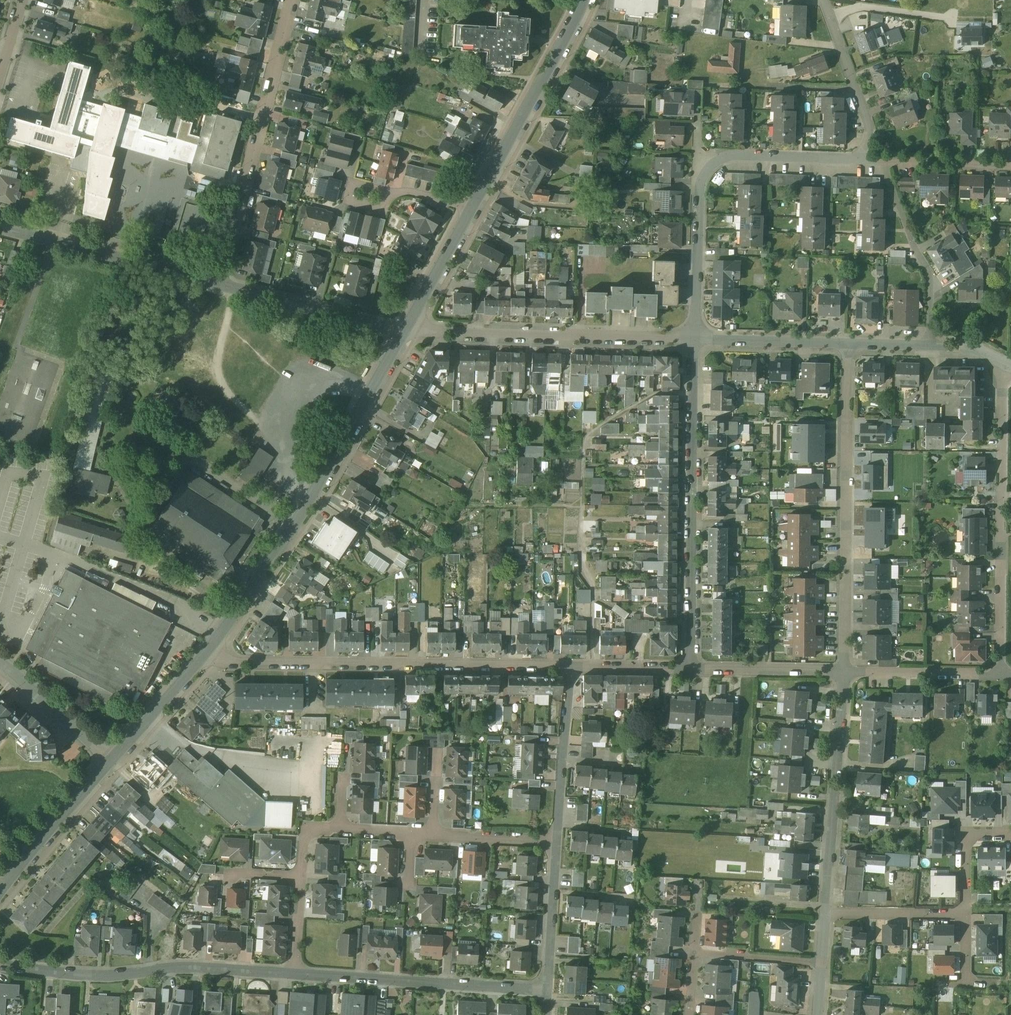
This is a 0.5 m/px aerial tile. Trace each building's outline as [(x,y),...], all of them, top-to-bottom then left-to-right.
[(310,2),(338,9),(339,9),(341,0),(311,0),(310,2)] [(348,0),(341,0),(339,9),(345,11),(351,12),(353,6),(351,5),(352,1),(348,0)] [(401,57),(413,57),(416,0),(405,0),(401,57)] [(612,8),(624,9),(623,15),(642,17),(643,12),(655,13),(656,5),(679,7),(680,0),(613,0),(612,8)] [(701,28),(719,30),(724,0),(705,0),(701,28)] [(273,6),(256,2),(254,10),(242,7),(242,10),(235,8),(234,12),(238,13),(268,21),(269,21),(273,6)] [(310,2),(306,17),(323,21),(325,13),(337,16),(338,9),(310,2)] [(807,7),(783,6),(782,21),(807,22),(807,7)] [(339,9),(338,9),(337,16),(344,18),(345,11),(339,9)] [(69,15),(57,12),(56,18),(67,22),(69,15)] [(268,21),(238,13),(236,20),(250,24),(248,32),(264,36),(268,21)] [(453,38),(526,40),(526,38),(527,38),(528,22),(515,22),(515,16),(496,16),(495,27),(453,26),(453,38)] [(67,22),(56,18),(54,26),(54,27),(66,30),(65,33),(70,35),(73,23),(73,24),(67,22)] [(807,22),(782,21),(782,36),(787,37),(806,37),(807,22)] [(54,26),(38,22),(33,37),(50,42),(52,34),(64,37),(65,33),(66,30),(54,27),(54,26)] [(633,26),(617,24),(616,37),(631,39),(633,26)] [(612,40),(591,29),(583,45),(590,49),(586,56),(594,61),(598,53),(619,64),(625,53),(609,46),(612,40)] [(885,33),(876,36),(874,29),(855,36),(862,54),(889,44),(885,33)] [(982,30),(963,30),(963,44),(982,44),(982,30)] [(893,31),(885,33),(889,44),(896,42),(893,31)] [(782,36),(767,35),(766,42),(786,44),(787,37),(782,36)] [(264,39),(251,36),(249,45),(261,48),(262,48),(264,39)] [(526,40),(453,38),(452,47),(461,47),(461,51),(487,52),(486,68),(511,69),(511,55),(526,56),(527,43),(526,43),(526,40)] [(316,47),(300,43),(296,58),(324,65),(326,58),(314,55),(316,47)] [(729,57),(722,57),(721,62),(709,61),(707,71),(738,74),(740,44),(730,43),(729,57)] [(261,48),(249,45),(247,54),(259,56),(261,48)] [(259,61),(242,57),(240,65),(229,62),(230,56),(220,53),(217,67),(227,69),(255,76),(259,61)] [(823,55),(806,61),(807,64),(794,68),(798,77),(802,75),(803,78),(811,75),(811,76),(829,70),(823,55)] [(897,56),(884,61),(887,68),(890,67),(891,69),(900,66),(897,56)] [(324,65),(296,58),(292,73),(302,75),(309,77),(311,69),(323,72),(324,65)] [(989,58),(983,61),(987,69),(993,66),(989,58)] [(142,118),(81,101),(90,68),(69,62),(50,129),(11,118),(5,139),(73,158),(70,168),(69,169),(86,174),(86,173),(88,173),(83,214),(104,220),(109,200),(106,199),(112,179),(108,178),(114,159),(111,158),(116,140),(176,157),(176,158),(177,158),(184,160),(185,160),(192,162),(197,145),(165,137),(172,113),(145,105),(142,118)] [(781,65),(769,67),(770,78),(789,76),(787,66),(782,67),(781,65)] [(887,68),(873,73),(882,97),(891,94),(890,91),(898,88),(891,69),(890,67),(887,68)] [(255,76),(227,69),(226,74),(238,77),(235,85),(252,89),(255,76)] [(647,71),(634,70),(633,83),(646,84),(647,71)] [(302,75),(292,73),(289,85),(298,87),(302,75)] [(586,85),(573,78),(562,98),(575,105),(577,103),(587,109),(595,94),(585,88),(586,85)] [(703,81),(688,80),(688,89),(702,90),(703,81)] [(633,83),(616,82),(615,94),(646,95),(646,84),(633,83)] [(486,89),(475,84),(469,95),(472,97),(497,111),(505,97),(490,89),(486,96),(483,94),(486,89)] [(702,90),(688,89),(687,96),(693,96),(693,103),(702,103),(702,90)] [(469,95),(460,90),(457,96),(469,103),(472,97),(469,95)] [(303,96),(287,92),(283,107),(299,111),(301,103),(306,104),(305,106),(315,109),(319,110),(322,108),(323,104),(321,101),(317,100),(318,100),(303,96)] [(681,92),(665,92),(664,114),(692,115),(693,103),(693,96),(687,96),(681,96),(681,92)] [(916,92),(904,96),(906,103),(911,101),(911,102),(919,99),(916,92)] [(741,95),(721,94),(721,110),(724,110),(741,110),(741,95)] [(793,97),(773,96),(773,111),(775,111),(793,112),(793,97)] [(835,98),(823,98),(823,113),(826,113),(843,114),(843,99),(835,98)] [(906,103),(890,109),(897,128),(905,125),(905,123),(916,119),(917,121),(918,120),(911,102),(911,101),(906,103)] [(614,108),(595,107),(595,118),(614,119),(614,108)] [(1007,107),(1007,115),(991,115),(991,129),(990,129),(990,131),(991,131),(990,134),(999,134),(999,133),(1010,133),(1010,119),(1010,107),(1007,107)] [(645,109),(614,108),(614,119),(645,120),(645,109)] [(393,119),(400,121),(402,112),(395,110),(393,119)] [(741,110),(724,110),(723,125),(743,125),(744,110),(741,110)] [(328,115),(315,111),(313,119),(326,123),(328,115)] [(793,112),(775,111),(775,127),(795,127),(796,112),(793,112)] [(241,122),(206,112),(197,145),(192,162),(190,171),(223,180),(225,171),(227,171),(241,122)] [(972,112),(966,112),(963,114),(951,114),(950,133),(969,134),(971,134),(971,129),(972,112)] [(843,114),(826,113),(825,128),(846,129),(846,114),(843,114)] [(489,127),(475,119),(471,126),(460,120),(456,127),(482,140),(489,127)] [(577,126),(568,121),(564,127),(574,132),(577,126)] [(300,128),(279,123),(276,135),(296,140),(300,128)] [(563,131),(549,124),(539,141),(553,149),(563,131)] [(743,125),(723,125),(722,140),(743,141),(743,125)] [(482,140),(456,127),(453,133),(464,138),(460,146),(475,154),(482,140)] [(795,127),(775,127),(774,142),(795,143),(795,127)] [(669,129),(656,128),(655,138),(666,138),(666,147),(676,147),(676,144),(683,144),(683,129),(669,129)] [(846,129),(825,128),(819,128),(819,138),(825,138),(825,144),(845,144),(846,129)] [(345,133),(332,129),(330,136),(332,137),(332,136),(343,139),(345,133)] [(977,129),(971,129),(971,134),(969,134),(969,144),(977,144),(977,129)] [(296,140),(276,135),(273,147),(293,152),(296,140)] [(343,139),(332,136),(332,137),(328,150),(349,155),(351,149),(353,142),(343,139)] [(443,140),(438,151),(441,153),(443,150),(455,156),(459,149),(443,140)] [(395,146),(383,143),(381,151),(383,151),(393,154),(395,146)] [(349,155),(328,150),(325,163),(336,166),(346,169),(347,163),(349,155)] [(393,154),(383,151),(380,164),(396,168),(397,162),(399,156),(399,155),(393,154)] [(297,156),(282,152),(280,157),(296,161),(297,156)] [(543,161),(532,155),(520,175),(521,175),(521,176),(537,185),(542,176),(545,177),(549,177),(551,174),(546,171),(549,166),(550,167),(551,166),(542,161),(543,161)] [(296,161),(280,157),(279,164),(287,166),(287,167),(295,169),(297,162),(296,161)] [(682,159),(657,158),(657,169),(665,169),(665,177),(670,178),(682,178),(682,177),(680,177),(680,169),(682,169),(682,159)] [(325,163),(319,161),(317,169),(333,173),(334,173),(336,166),(325,163)] [(279,164),(269,162),(266,175),(284,180),(287,167),(287,166),(279,164)] [(396,168),(380,164),(377,177),(386,179),(393,181),(393,180),(392,180),(394,175),(394,174),(395,168),(396,168)] [(424,168),(407,164),(404,176),(421,180),(424,168)] [(592,167),(581,166),(579,177),(591,177),(592,167)] [(317,169),(316,168),(313,178),(319,179),(328,181),(329,180),(328,179),(329,178),(332,179),(333,173),(317,169)] [(441,173),(424,168),(421,180),(438,184),(441,173)] [(733,173),(725,173),(725,185),(733,185),(733,173)] [(284,180),(266,175),(262,189),(272,191),(280,193),(281,193),(284,180)] [(948,176),(921,175),(921,196),(934,197),(934,203),(948,204),(948,176)] [(0,176),(0,201),(14,204),(20,181),(0,176)] [(386,179),(377,177),(375,176),(373,183),(385,186),(386,179)] [(537,185),(521,176),(512,191),(529,200),(529,199),(531,200),(548,202),(549,194),(549,191),(539,190),(535,188),(537,185)] [(984,177),(962,176),(961,193),(970,194),(970,197),(982,197),(983,197),(983,189),(984,177)] [(591,177),(579,177),(578,187),(589,188),(591,177)] [(332,179),(329,178),(328,179),(329,180),(328,181),(319,179),(315,194),(324,197),(324,198),(323,199),(335,202),(339,187),(337,186),(339,181),(332,179)] [(915,178),(897,178),(897,185),(900,186),(915,186),(915,178)] [(997,178),(996,196),(1010,197),(1010,178),(997,178)] [(659,184),(654,184),(654,192),(670,192),(670,184),(659,184)] [(744,185),(741,185),(740,200),(760,201),(761,186),(755,186),(749,186),(744,185)] [(804,187),(803,187),(802,202),(822,203),(823,188),(810,187),(804,187)] [(862,189),(858,189),(858,196),(863,197),(862,204),(882,205),(883,190),(873,190),(868,189),(862,189)] [(990,189),(983,189),(983,197),(982,197),(982,204),(990,204),(990,189)] [(288,195),(281,193),(280,193),(272,191),(270,198),(278,200),(286,202),(288,195)] [(670,192),(654,192),(654,200),(663,200),(663,212),(680,212),(681,193),(670,192)] [(570,195),(555,195),(549,194),(548,202),(553,203),(569,203),(570,195)] [(270,198),(262,196),(260,203),(276,207),(278,200),(270,198)] [(760,201),(740,200),(740,215),(742,216),(759,216),(760,201)] [(822,203),(802,202),(801,217),(805,218),(821,218),(822,203)] [(260,203),(259,203),(256,215),(276,220),(279,208),(276,207),(260,203)] [(516,215),(494,203),(487,216),(500,223),(503,219),(511,223),(512,222),(514,223),(515,221),(513,220),(516,215)] [(532,209),(519,203),(517,208),(529,215),(532,209)] [(882,205),(862,204),(862,219),(865,219),(881,220),(882,205)] [(320,210),(308,207),(302,228),(315,231),(320,210)] [(420,211),(415,209),(409,219),(409,218),(409,219),(408,222),(407,222),(407,223),(403,231),(402,231),(402,232),(401,235),(400,234),(400,235),(395,245),(394,245),(391,249),(397,253),(397,252),(403,255),(403,256),(408,258),(408,259),(409,258),(416,262),(424,248),(423,247),(426,243),(426,242),(429,237),(432,232),(433,232),(440,218),(441,218),(433,213),(434,213),(433,213),(428,210),(429,210),(428,210),(422,207),(420,211)] [(332,214),(320,210),(315,231),(327,234),(328,231),(332,215),(332,214)] [(357,214),(351,213),(349,220),(346,234),(359,237),(365,216),(357,214)] [(276,220),(256,215),(252,228),(272,233),(276,220)] [(337,216),(332,215),(328,231),(333,232),(337,216)] [(343,218),(337,216),(333,232),(334,232),(339,233),(339,234),(340,232),(343,219),(343,218)] [(372,218),(365,216),(359,237),(373,241),(374,235),(377,223),(378,219),(372,218)] [(500,223),(487,216),(480,230),(493,237),(495,234),(506,240),(508,239),(515,225),(500,223)] [(759,216),(742,216),(742,231),(762,231),(762,216),(759,216)] [(821,218),(805,218),(804,232),(824,233),(825,218),(821,218)] [(349,220),(343,219),(340,232),(346,234),(349,220)] [(881,220),(865,219),(864,234),(884,235),(885,220),(881,220)] [(952,222),(942,228),(947,237),(951,234),(952,236),(958,232),(952,222)] [(384,225),(377,223),(374,235),(381,237),(384,225)] [(680,225),(660,224),(659,246),(679,247),(680,225)] [(528,226),(527,243),(540,243),(541,227),(528,226)] [(269,234),(254,230),(252,236),(260,238),(268,240),(269,234)] [(762,231),(742,231),(741,245),(761,246),(762,231)] [(824,233),(804,232),(803,248),(823,249),(824,233)] [(947,237),(927,249),(934,260),(958,245),(965,241),(961,235),(960,235),(958,232),(952,236),(951,234),(947,237)] [(884,235),(864,234),(863,250),(883,251),(884,235)] [(268,240),(260,238),(258,244),(267,247),(275,249),(276,242),(268,240)] [(258,244),(249,242),(245,255),(263,260),(267,247),(258,244)] [(525,243),(514,243),(514,250),(524,254),(525,243)] [(315,248),(300,244),(298,250),(314,253),(315,248)] [(503,256),(481,244),(472,261),(482,267),(493,273),(503,256)] [(600,245),(577,245),(577,256),(600,256),(600,245)] [(958,245),(934,260),(939,270),(953,262),(958,269),(969,263),(958,245)] [(22,253),(13,250),(9,263),(17,266),(22,253)] [(537,251),(530,251),(530,272),(536,272),(536,271),(545,271),(545,259),(545,252),(537,252),(537,251)] [(325,258),(305,253),(302,267),(321,272),(325,258)] [(263,260),(245,255),(242,269),(251,271),(260,273),(263,260)] [(809,258),(798,257),(798,268),(809,268),(809,258)] [(482,267),(472,261),(465,273),(478,275),(482,267)] [(655,281),(671,282),(672,282),(673,262),(653,261),(652,281),(655,281)] [(413,267),(402,262),(399,267),(410,273),(413,267)] [(740,263),(715,262),(714,289),(732,290),(733,275),(740,276),(740,263)] [(284,263),(281,273),(290,275),(292,265),(284,263)] [(381,264),(375,263),(372,274),(378,275),(381,264)] [(969,263),(958,269),(961,276),(969,271),(972,269),(969,263)] [(972,269),(969,271),(972,277),(984,270),(980,264),(972,269)] [(371,270),(351,265),(347,279),(367,284),(371,270)] [(321,272),(302,267),(298,280),(307,283),(318,285),(321,272)] [(511,268),(502,268),(502,281),(509,282),(510,274),(511,274),(511,268)] [(984,270),(972,277),(972,280),(966,280),(966,284),(960,284),(959,300),(983,301),(984,270)] [(272,276),(260,273),(251,271),(249,279),(270,284),(272,276)] [(567,273),(559,273),(558,286),(558,287),(559,287),(565,287),(566,281),(567,279),(567,273)] [(298,280),(289,278),(288,284),(305,288),(307,283),(298,280)] [(367,284),(347,279),(344,292),(364,297),(367,284)] [(476,281),(463,280),(463,287),(475,289),(476,281)] [(671,282),(655,281),(655,295),(655,305),(676,306),(677,286),(670,286),(671,282)] [(519,299),(510,298),(510,315),(522,316),(523,288),(523,285),(516,285),(516,295),(519,299)] [(493,298),(485,298),(484,301),(484,314),(497,315),(498,287),(492,286),(492,287),(491,293),(493,298)] [(558,286),(545,286),(545,289),(544,316),(558,317),(559,287),(558,287),(558,286)] [(502,287),(498,287),(497,315),(510,315),(510,298),(503,298),(504,294),(505,287),(502,287)] [(572,301),(564,300),(565,298),(565,287),(559,287),(558,317),(572,317),(572,301)] [(606,293),(605,309),(630,310),(630,307),(631,295),(631,288),(610,287),(610,293),(606,293)] [(539,299),(529,299),(529,297),(531,295),(531,288),(523,288),(522,316),(544,316),(545,289),(538,289),(538,295),(539,297),(539,299)] [(732,290),(714,289),(714,317),(731,318),(732,302),(739,303),(740,290),(732,290)] [(896,290),(895,324),(918,324),(919,291),(896,290)] [(605,309),(606,293),(586,293),(585,313),(605,313),(605,309)] [(787,303),(774,302),(773,318),(801,319),(802,293),(787,293),(787,303)] [(471,294),(454,294),(454,312),(471,313),(471,294)] [(840,294),(821,294),(821,295),(822,295),(821,308),(820,308),(820,316),(840,316),(840,300),(840,294)] [(655,305),(655,295),(631,295),(630,307),(635,307),(634,317),(655,317),(655,305)] [(351,300),(340,297),(338,303),(349,306),(351,300)] [(878,298),(857,297),(856,323),(878,323),(878,298)] [(484,301),(476,301),(476,314),(484,314),(484,301)] [(448,351),(429,351),(415,374),(430,383),(433,378),(437,380),(441,373),(447,373),(448,351)] [(475,351),(461,351),(460,381),(474,381),(474,370),(475,351)] [(489,352),(475,351),(474,370),(477,370),(477,381),(488,382),(489,352)] [(511,352),(497,352),(496,382),(506,382),(507,371),(510,371),(511,352)] [(524,353),(511,352),(510,371),(513,371),(524,371),(524,353)] [(547,353),(532,353),(531,383),(541,383),(543,372),(546,372),(547,353)] [(561,354),(547,353),(546,372),(550,372),(548,383),(553,383),(560,384),(561,354)] [(585,354),(570,354),(570,371),(570,384),(578,384),(578,378),(576,373),(584,373),(585,354)] [(599,355),(585,354),(584,373),(592,373),(590,378),(590,384),(592,384),(598,385),(599,355)] [(612,355),(599,355),(598,385),(604,385),(605,385),(606,379),(603,373),(612,374),(612,355)] [(626,356),(612,355),(612,374),(620,374),(618,379),(617,385),(619,385),(625,385),(626,356)] [(640,356),(626,356),(625,385),(633,386),(633,380),(631,374),(639,374),(640,356)] [(653,356),(640,356),(639,374),(647,375),(645,381),(644,386),(652,386),(653,372),(653,356)] [(669,357),(653,356),(653,372),(661,373),(677,373),(677,372),(674,372),(675,368),(677,368),(677,357),(670,357),(669,357)] [(757,360),(734,359),(733,386),(741,386),(742,377),(748,378),(748,380),(757,381),(757,360)] [(791,361),(782,360),(782,363),(771,363),(771,375),(778,375),(778,378),(791,379),(791,368),(791,361)] [(829,364),(810,363),(810,379),(805,378),(805,363),(804,363),(803,381),(803,398),(804,398),(804,388),(827,389),(827,392),(828,392),(829,364)] [(885,363),(864,363),(864,381),(885,381),(885,379),(885,367),(885,363)] [(919,364),(899,364),(898,384),(919,385),(919,364)] [(110,477),(89,472),(113,371),(98,368),(69,490),(94,496),(95,492),(106,495),(110,477)] [(976,368),(935,368),(934,391),(964,391),(974,391),(976,391),(976,368)] [(524,371),(513,371),(513,387),(523,387),(524,371)] [(723,372),(712,372),(712,384),(713,384),(723,384),(723,372)] [(584,373),(576,373),(578,378),(578,384),(570,384),(569,390),(584,391),(584,373)] [(677,373),(661,373),(660,391),(666,391),(669,387),(677,388),(677,373)] [(430,383),(415,374),(408,384),(423,393),(430,383)] [(423,393),(408,384),(401,396),(416,405),(423,393)] [(633,386),(625,385),(625,391),(625,407),(634,402),(634,397),(634,392),(633,392),(633,386)] [(713,390),(712,390),(712,409),(724,409),(724,410),(734,410),(734,391),(723,390),(713,390)] [(974,391),(964,391),(964,396),(963,396),(962,408),(964,408),(964,420),(982,421),(983,396),(974,396),(974,391)] [(677,395),(654,396),(646,400),(646,404),(651,404),(659,404),(659,409),(677,409),(677,395)] [(416,405),(401,396),(391,414),(394,416),(391,419),(406,428),(416,412),(419,406),(416,405)] [(526,397),(517,397),(516,409),(527,409),(527,408),(527,399),(525,399),(526,397)] [(646,400),(639,404),(639,410),(650,410),(651,406),(651,404),(646,404),(646,400)] [(503,401),(492,401),(491,414),(498,414),(502,414),(503,401)] [(430,413),(419,406),(416,412),(427,419),(430,413)] [(925,406),(907,406),(907,419),(915,420),(925,420),(925,418),(925,406)] [(937,406),(925,406),(925,418),(928,418),(937,419),(937,406)] [(790,407),(770,407),(770,417),(790,417),(790,407)] [(677,409),(659,409),(659,418),(654,416),(646,416),(646,418),(646,424),(677,423),(677,409)] [(437,417),(430,413),(427,419),(433,422),(437,417)] [(638,415),(631,414),(631,424),(646,424),(646,418),(638,418),(638,415)] [(964,426),(945,425),(945,439),(981,440),(982,439),(982,438),(984,437),(984,434),(982,432),(982,421),(964,420),(964,426)] [(727,422),(710,421),(710,434),(737,434),(738,424),(738,423),(729,423),(729,422),(727,422)] [(677,423),(646,424),(646,432),(657,432),(659,433),(658,437),(659,437),(677,437),(677,423)] [(619,424),(607,424),(601,427),(601,434),(619,434),(619,424)] [(825,462),(825,424),(793,424),(793,461),(825,462)] [(879,424),(864,424),(863,442),(885,442),(885,426),(885,425),(879,424)] [(945,447),(945,439),(945,425),(927,425),(927,426),(926,447),(945,447)] [(393,435),(385,431),(383,433),(380,432),(374,443),(401,459),(405,454),(394,448),(397,444),(399,445),(401,442),(393,438),(393,435)] [(437,434),(431,431),(424,442),(435,448),(441,437),(437,434)] [(737,434),(710,434),(709,446),(726,446),(727,439),(737,439),(737,434)] [(677,437),(659,437),(659,445),(653,443),(646,443),(646,446),(646,450),(676,451),(677,437)] [(401,459),(374,443),(367,454),(370,456),(368,460),(375,464),(378,464),(385,468),(387,465),(385,464),(388,459),(398,465),(401,459)] [(253,484),(271,456),(256,446),(238,475),(253,484)] [(544,448),(533,448),(533,459),(544,460),(544,448)] [(676,451),(646,450),(646,454),(646,459),(653,459),(658,457),(658,465),(676,465),(676,451)] [(413,458),(405,454),(401,459),(409,464),(413,458)] [(872,454),(871,466),(887,466),(888,454),(872,454)] [(727,456),(710,456),(709,468),(737,468),(737,464),(727,463),(727,456)] [(532,458),(518,457),(517,484),(530,484),(532,458)] [(405,472),(415,477),(418,471),(408,465),(405,472)] [(676,465),(658,465),(658,473),(653,471),(646,471),(646,478),(676,478),(676,465)] [(983,465),(968,465),(968,471),(965,471),(965,485),(987,485),(987,471),(982,471),(983,465)] [(887,479),(887,466),(871,466),(866,466),(865,473),(864,473),(864,481),(866,481),(865,488),(882,488),(882,478),(887,479)] [(232,500),(181,467),(171,482),(164,478),(158,488),(163,492),(160,497),(163,499),(163,498),(169,502),(156,523),(155,523),(147,535),(150,537),(189,563),(186,568),(201,578),(204,573),(206,574),(221,584),(224,583),(230,574),(232,574),(231,570),(229,570),(227,569),(252,530),(260,518),(232,500)] [(737,468),(709,468),(709,481),(726,481),(726,474),(737,474),(737,468)] [(552,488),(579,487),(579,481),(562,481),(561,471),(551,471),(552,488)] [(392,478),(382,472),(379,478),(389,484),(392,478)] [(824,475),(796,474),(795,488),(824,489),(824,475)] [(389,484),(379,478),(375,484),(385,490),(389,484)] [(452,478),(448,484),(459,490),(462,484),(452,478)] [(604,478),(592,478),(592,490),(604,490),(604,478)] [(676,478),(646,478),(646,486),(653,486),(658,483),(658,492),(676,492),(676,478)] [(364,487),(352,480),(347,488),(375,505),(377,503),(379,499),(363,489),(364,487)] [(489,482),(487,491),(496,492),(498,483),(489,482)] [(375,505),(347,488),(342,496),(354,504),(355,503),(371,512),(372,511),(375,505)] [(825,489),(795,489),(795,493),(795,502),(816,502),(816,497),(825,497),(825,489)] [(726,491),(709,491),(709,503),(736,504),(737,499),(726,499),(726,491)] [(676,492),(658,492),(658,500),(653,498),(646,498),(646,506),(676,506),(676,492)] [(608,503),(608,493),(589,493),(589,503),(608,503)] [(736,504),(709,503),(709,516),(726,516),(726,509),(736,509),(736,504)] [(385,509),(391,512),(394,507),(388,504),(385,509)] [(380,508),(375,505),(372,511),(382,516),(385,511),(380,508)] [(676,506),(646,506),(637,506),(637,514),(658,514),(658,520),(676,520),(676,506)] [(364,513),(354,507),(347,518),(356,524),(360,518),(364,513)] [(895,521),(896,509),(865,508),(865,527),(866,527),(866,548),(886,548),(887,521),(895,521)] [(985,509),(972,509),(972,510),(965,510),(965,520),(971,520),(971,519),(985,519),(985,517),(985,509)] [(95,526),(65,517),(66,514),(60,512),(55,529),(56,529),(85,539),(87,532),(93,533),(95,526)] [(810,514),(789,514),(789,523),(789,527),(818,528),(818,520),(810,520),(810,514)] [(325,522),(320,529),(311,543),(317,547),(338,561),(343,553),(344,554),(349,548),(359,533),(334,517),(329,525),(325,522)] [(370,524),(360,518),(356,524),(366,530),(370,524)] [(985,519),(971,519),(971,520),(965,520),(962,520),(962,530),(966,530),(966,542),(963,542),(963,543),(956,542),(956,552),(963,552),(963,553),(971,553),(971,554),(985,554),(985,543),(983,543),(983,539),(985,540),(985,533),(983,533),(983,530),(985,530),(986,519),(985,519)] [(676,520),(658,520),(658,528),(652,525),(645,525),(645,526),(645,533),(676,533),(676,520)] [(129,536),(95,526),(93,533),(87,532),(85,539),(56,529),(51,544),(80,556),(82,552),(79,551),(82,543),(90,546),(91,540),(124,550),(129,536)] [(546,526),(547,535),(562,534),(562,526),(546,526)] [(729,542),(737,542),(736,527),(727,527),(729,542)] [(818,528),(789,527),(789,532),(789,540),(810,540),(810,535),(818,535),(818,528)] [(727,528),(710,528),(709,539),(727,539),(727,528)] [(676,533),(645,533),(645,539),(645,540),(652,540),(658,538),(658,547),(675,547),(676,533)] [(727,539),(709,539),(709,550),(727,550),(727,539)] [(810,540),(789,540),(789,548),(789,553),(818,553),(818,546),(810,546),(810,540)] [(528,559),(527,552),(523,552),(522,545),(513,545),(514,559),(528,559)] [(675,547),(658,547),(657,555),(652,553),(645,553),(645,560),(675,561),(675,547)] [(418,548),(413,555),(421,560),(425,553),(418,548)] [(383,573),(390,563),(369,549),(362,559),(383,573)] [(727,550),(709,550),(709,561),(727,561),(727,550)] [(393,561),(402,568),(409,559),(399,552),(393,561)] [(645,553),(633,553),(633,561),(643,561),(645,561),(645,560),(645,553)] [(818,553),(789,553),(789,557),(789,566),(810,566),(810,561),(818,561),(818,553)] [(330,563),(318,555),(314,561),(326,569),(330,563)] [(304,558),(301,563),(298,562),(291,573),(321,592),(325,587),(324,586),(328,579),(318,572),(318,573),(310,567),(313,564),(304,558)] [(608,561),(597,560),(597,571),(607,571),(608,561)] [(675,561),(645,560),(645,561),(643,561),(643,569),(657,569),(657,574),(675,574),(675,561)] [(132,566),(117,561),(115,569),(130,573),(132,566)] [(727,561),(709,561),(709,572),(727,572),(727,561)] [(880,565),(866,565),(866,578),(890,578),(890,566),(890,565),(880,565)] [(968,566),(959,566),(959,577),(985,578),(985,573),(981,573),(981,566),(968,566)] [(110,592),(65,570),(54,592),(26,649),(43,658),(37,668),(109,704),(113,695),(129,703),(136,689),(142,692),(160,655),(155,652),(168,625),(150,616),(157,603),(114,582),(110,592)] [(727,572),(709,572),(709,583),(727,583),(727,572)] [(291,573),(284,583),(292,588),(293,591),(302,597),(303,595),(301,594),(304,589),(314,596),(315,594),(321,598),(323,594),(321,592),(291,573)] [(364,574),(361,579),(368,583),(370,578),(364,574)] [(675,574),(657,574),(657,579),(651,579),(651,581),(645,581),(645,583),(645,589),(675,589),(675,574)] [(616,576),(601,576),(601,589),(615,589),(616,576)] [(985,578),(959,577),(959,589),(967,589),(981,590),(981,583),(985,583),(985,578)] [(816,578),(795,578),(795,587),(795,591),(824,592),(824,584),(816,584),(816,578)] [(890,578),(866,578),(866,588),(881,588),(890,588),(890,578)] [(285,604),(292,594),(279,586),(273,596),(285,604)] [(615,589),(601,589),(601,598),(611,599),(611,592),(615,593),(615,589)] [(675,589),(645,589),(644,594),(645,596),(651,596),(657,593),(657,602),(675,602),(675,589)] [(590,603),(590,590),(577,590),(577,603),(590,603)] [(824,592),(795,591),(795,596),(794,604),(816,605),(816,599),(824,599),(824,592)] [(732,599),(714,599),(714,610),(732,610),(732,599)] [(880,600),(866,600),(866,612),(889,612),(889,609),(891,607),(891,603),(889,601),(889,600),(880,600)] [(272,601),(260,619),(271,627),(283,609),(272,601)] [(967,602),(959,601),(959,602),(958,613),(985,613),(985,604),(982,602),(967,602)] [(675,602),(657,602),(657,608),(644,607),(644,613),(651,616),(675,616),(675,602)] [(418,604),(409,604),(409,612),(410,612),(409,622),(418,622),(418,604)] [(629,613),(616,604),(612,609),(624,619),(629,613)] [(816,605),(794,604),(794,613),(794,617),(824,618),(824,610),(815,610),(816,605)] [(510,606),(502,605),(501,618),(510,618),(510,606)] [(326,622),(326,608),(316,608),(316,620),(318,620),(318,622),(326,622)] [(562,621),(562,609),(553,609),(554,621),(562,621)] [(480,616),(464,615),(464,626),(472,626),(472,621),(483,622),(486,622),(487,610),(480,610),(480,616)] [(489,610),(489,620),(498,620),(499,610),(489,610)] [(732,610),(714,610),(714,621),(732,621),(732,610)] [(392,613),(383,612),(383,621),(381,621),(381,633),(391,633),(392,633),(392,613)] [(409,613),(400,613),(400,621),(399,621),(399,633),(395,633),(395,651),(409,651),(409,622),(409,612),(409,613)] [(889,612),(866,612),(865,623),(879,624),(889,624),(889,623),(889,612)] [(985,613),(958,613),(958,625),(958,626),(969,626),(984,626),(985,613)] [(300,614),(290,619),(289,631),(300,631),(300,614)] [(824,618),(794,617),(794,621),(794,630),(815,630),(815,625),(823,625),(824,618)] [(510,618),(501,618),(501,622),(500,623),(500,634),(500,635),(510,635),(510,618)] [(518,618),(510,618),(510,635),(518,635),(528,635),(528,623),(518,622),(518,618)] [(271,627),(260,619),(247,640),(262,650),(262,649),(277,649),(277,632),(274,632),(274,628),(271,627)] [(633,619),(630,619),(630,632),(648,632),(648,619),(639,619),(633,619)] [(316,620),(307,620),(307,631),(317,632),(318,622),(318,620),(316,620)] [(346,620),(336,620),(336,632),(346,632),(346,620)] [(364,621),(353,620),(353,632),(364,632),(364,621)] [(438,621),(427,621),(426,652),(440,652),(441,634),(438,634),(438,621)] [(483,622),(472,621),(472,626),(472,637),(472,652),(486,652),(486,634),(483,634),(483,622)] [(586,621),(573,621),(573,633),(580,633),(580,635),(586,635),(586,621)] [(667,624),(663,621),(655,621),(655,624),(658,624),(658,634),(662,634),(663,638),(675,638),(675,624),(667,624)] [(732,621),(714,621),(714,632),(732,632),(732,621)] [(445,622),(444,622),(444,633),(455,633),(455,622),(452,622),(445,622)] [(500,623),(490,622),(490,634),(500,634),(500,623)] [(546,623),(535,623),(535,635),(532,635),(532,653),(545,653),(546,632),(546,623)] [(472,626),(464,626),(463,637),(472,637),(472,626)] [(815,630),(794,630),(794,638),(794,643),(823,643),(823,636),(815,636),(815,630)] [(300,631),(289,631),(289,649),(304,650),(304,631),(300,631)] [(307,631),(304,631),(304,650),(317,650),(317,632),(307,631)] [(350,632),(346,632),(336,632),(335,650),(350,650),(350,632)] [(353,632),(350,632),(350,650),(363,650),(364,632),(353,632)] [(732,632),(714,632),(713,643),(732,643),(732,632)] [(391,633),(381,633),(381,651),(395,651),(395,633),(392,633),(391,633)] [(455,633),(444,633),(441,634),(440,652),(454,652),(455,633)] [(573,633),(566,633),(566,635),(560,635),(559,653),(573,653),(573,633)] [(580,633),(573,633),(573,653),(585,654),(586,635),(580,635),(580,633)] [(490,634),(486,634),(486,652),(500,652),(500,635),(500,634),(490,634)] [(528,635),(518,635),(517,653),(532,653),(532,635),(528,635)] [(612,636),(600,635),(599,654),(611,654),(612,636)] [(879,636),(865,635),(865,647),(891,647),(891,642),(889,640),(889,636),(879,636)] [(614,636),(612,636),(611,654),(624,654),(624,636),(614,636)] [(663,638),(650,638),(650,654),(666,655),(666,653),(674,654),(675,643),(672,643),(672,639),(675,639),(675,638),(663,638)] [(974,643),(968,643),(969,640),(954,640),(954,648),(960,648),(960,660),(984,660),(984,641),(974,641),(974,643)] [(732,643),(713,643),(713,654),(731,654),(732,643)] [(823,643),(794,643),(794,647),(794,656),(815,656),(815,651),(823,651),(823,643)] [(891,647),(865,647),(865,659),(879,659),(889,659),(889,655),(891,653),(891,647)] [(889,659),(879,659),(879,667),(897,667),(897,659),(889,659)] [(419,676),(405,675),(405,694),(419,694),(419,676)] [(434,676),(419,676),(419,694),(434,694),(434,676)] [(457,676),(444,676),(444,694),(449,694),(449,692),(457,693),(457,676)] [(471,676),(457,676),(457,693),(471,693),(471,676)] [(484,676),(471,676),(471,693),(484,693),(484,676)] [(498,677),(484,676),(484,693),(498,693),(498,677)] [(601,676),(583,676),(583,692),(584,692),(584,702),(597,703),(597,692),(601,692),(601,688),(605,688),(606,687),(606,692),(608,692),(607,702),(615,703),(615,699),(615,692),(616,676),(615,676),(606,676),(606,677),(601,677),(601,676)] [(625,676),(616,676),(615,692),(620,692),(624,692),(625,676)] [(634,676),(625,676),(624,692),(629,692),(633,692),(634,676)] [(643,676),(634,676),(633,692),(643,692),(643,676)] [(652,676),(643,676),(643,692),(652,692),(652,689),(652,676)] [(521,677),(508,677),(508,693),(521,693),(521,677)] [(535,677),(521,677),(521,693),(535,694),(535,677)] [(548,677),(535,677),(535,694),(548,694),(548,677)] [(562,677),(548,677),(548,694),(562,694),(562,677)] [(360,705),(360,680),(327,679),(326,704),(360,705)] [(393,705),(394,680),(360,680),(360,705),(393,705)] [(269,708),(269,684),(236,684),(235,708),(269,708)] [(302,709),(302,684),(269,684),(269,708),(302,709)] [(216,686),(199,706),(206,712),(214,720),(224,708),(217,703),(225,694),(216,686)] [(2,691),(0,694),(0,700),(6,705),(4,706),(7,709),(9,708),(15,713),(13,714),(16,717),(19,720),(26,712),(2,691)] [(809,692),(787,691),(786,703),(812,705),(812,699),(812,697),(808,697),(809,692)] [(621,699),(615,699),(615,703),(615,709),(624,709),(624,692),(620,692),(620,695),(621,695),(621,699)] [(924,693),(893,693),(893,704),(893,714),(893,716),(923,716),(924,693)] [(957,694),(938,694),(938,718),(952,718),(952,709),(957,709),(958,703),(958,694),(957,694)] [(990,695),(980,694),(980,714),(994,714),(995,703),(997,703),(997,701),(990,701),(990,695)] [(683,697),(677,696),(675,696),(675,700),(670,700),(669,722),(682,723),(683,697)] [(689,697),(683,697),(682,723),(694,723),(696,702),(691,701),(692,697),(689,697)] [(712,699),(712,703),(708,702),(706,724),(719,725),(721,699),(714,699),(712,699)] [(729,700),(727,700),(727,699),(721,699),(719,725),(732,726),(733,704),(729,704),(729,700)] [(1,734),(6,728),(16,717),(13,714),(15,713),(9,708),(7,709),(4,706),(6,705),(0,700),(0,733),(1,734)] [(888,702),(864,700),(862,731),(886,733),(887,714),(893,714),(893,704),(888,703),(888,702)] [(812,705),(786,703),(785,716),(807,718),(807,713),(811,714),(811,711),(811,712),(812,705)] [(512,707),(503,707),(503,721),(512,721),(512,707)] [(201,718),(192,710),(178,726),(192,738),(199,730),(201,732),(207,725),(205,724),(206,723),(201,718)] [(16,717),(6,728),(18,738),(16,741),(17,752),(26,760),(29,760),(29,761),(54,759),(53,753),(55,753),(55,743),(53,743),(52,738),(52,735),(52,734),(51,734),(38,723),(39,722),(32,716),(31,717),(27,713),(26,712),(19,720),(16,717)] [(214,720),(206,712),(201,718),(206,723),(205,724),(207,725),(209,727),(215,721),(214,720)] [(326,717),(302,717),(302,729),(326,729),(326,717)] [(400,719),(387,719),(387,731),(399,731),(400,719)] [(588,720),(588,723),(582,722),(581,740),(582,740),(593,741),(605,741),(606,732),(599,732),(600,723),(596,723),(596,721),(588,720)] [(806,730),(784,728),(783,741),(809,743),(809,736),(809,734),(805,734),(806,730)] [(363,731),(345,731),(345,743),(352,743),(352,739),(363,739),(363,731)] [(886,733),(862,731),(859,762),(883,763),(886,733)] [(453,734),(438,733),(437,747),(437,748),(444,748),(445,740),(452,741),(453,734)] [(487,743),(499,743),(500,735),(487,734),(487,743)] [(538,736),(524,735),(524,744),(538,744),(538,736)] [(809,743),(783,741),(782,753),(804,755),(804,750),(808,751),(808,749),(809,743)] [(374,744),(356,743),(355,757),(374,758),(374,744)] [(524,744),(523,744),(523,758),(541,759),(542,745),(538,744),(524,744)] [(592,747),(581,746),(580,757),(592,758),(592,747)] [(426,748),(408,747),(407,760),(426,761),(426,748)] [(467,749),(448,748),(448,762),(466,763),(467,749)] [(184,749),(167,769),(183,783),(184,783),(202,799),(223,775),(205,759),(201,763),(184,749)] [(152,755),(134,776),(148,788),(166,768),(152,755)] [(926,756),(916,755),(914,771),(925,772),(926,756)] [(374,758),(355,757),(355,771),(362,772),(373,772),(374,758)] [(541,759),(523,758),(522,771),(522,772),(534,772),(541,773),(541,759)] [(426,761),(407,760),(406,773),(425,774),(426,761)] [(466,763),(448,762),(447,776),(454,776),(465,777),(465,776),(466,763)] [(803,767),(781,765),(780,778),(806,780),(806,774),(806,772),(802,771),(803,767)] [(592,767),(576,766),(575,785),(590,786),(592,769),(592,767)] [(607,769),(592,769),(590,786),(590,788),(605,789),(607,772),(607,769)] [(534,772),(522,772),(522,771),(516,771),(516,779),(528,780),(534,780),(534,772)] [(373,772),(362,772),(361,780),(379,780),(380,772),(373,772)] [(621,772),(607,772),(605,789),(605,791),(619,792),(621,775),(621,772)] [(882,775),(858,773),(857,788),(856,787),(854,795),(865,797),(866,794),(880,795),(881,785),(882,775)] [(253,802),(223,775),(202,799),(232,826),(253,802)] [(636,776),(621,775),(619,792),(619,794),(635,795),(636,776)] [(465,777),(454,776),(454,784),(472,785),(472,776),(465,776),(465,777)] [(806,780),(780,778),(779,791),(801,792),(801,788),(805,788),(805,786),(806,786),(806,780)] [(379,780),(361,780),(361,787),(372,787),(372,788),(379,788),(379,780)] [(140,795),(127,783),(118,793),(131,805),(136,799),(140,795)] [(1002,783),(1002,795),(1010,795),(1010,783),(1002,783)] [(361,787),(354,786),(353,799),(372,800),(372,788),(372,787),(361,787)] [(417,788),(406,788),(405,802),(424,803),(424,788),(417,788)] [(529,789),(514,788),(512,808),(539,810),(540,795),(529,795),(529,789)] [(959,789),(933,789),(933,812),(956,812),(956,804),(959,804),(959,789)] [(454,790),(446,790),(446,804),(464,804),(465,791),(465,790),(454,790)] [(997,790),(972,790),(972,818),(997,818),(997,790)] [(131,805),(118,793),(109,802),(124,813),(128,809),(131,805)] [(174,804),(164,795),(156,804),(166,813),(174,804)] [(154,815),(136,799),(131,805),(144,816),(149,820),(154,815)] [(372,800),(353,799),(353,812),(360,813),(371,813),(372,800)] [(913,801),(906,805),(911,813),(918,808),(913,801)] [(124,813),(109,802),(108,804),(121,816),(124,813)] [(424,803),(405,802),(404,815),(404,816),(415,816),(423,817),(424,803)] [(779,803),(774,803),(774,802),(773,802),(773,803),(769,802),(768,802),(768,809),(769,809),(784,810),(785,803),(784,803),(779,803)] [(121,816),(108,804),(100,813),(113,825),(116,822),(121,816)] [(464,804),(446,804),(445,818),(452,818),(463,818),(464,818),(464,804)] [(587,804),(576,804),(576,820),(587,821),(587,804)] [(144,816),(131,805),(128,809),(128,811),(145,825),(149,820),(144,816)] [(894,809),(870,807),(869,815),(886,816),(894,817),(894,809)] [(757,809),(739,808),(738,819),(746,819),(747,816),(757,816),(757,809)] [(768,810),(757,809),(757,816),(756,819),(760,819),(768,819),(769,809),(768,809),(768,810)] [(816,814),(797,812),(797,820),(792,820),(792,818),(782,818),(782,821),(782,825),(815,828),(816,814)] [(113,825),(100,813),(91,823),(105,835),(108,831),(113,825)] [(371,813),(360,813),(359,823),(372,824),(372,813),(371,813)] [(869,815),(851,813),(850,832),(868,833),(869,822),(872,823),(885,824),(886,816),(869,815)] [(894,817),(886,816),(885,824),(900,825),(901,817),(894,817)] [(463,818),(452,818),(452,828),(464,828),(464,818),(463,818)] [(950,820),(932,819),(931,829),(935,830),(935,829),(949,829),(950,820)] [(153,823),(149,820),(145,825),(150,829),(153,824),(153,823)] [(130,832),(118,822),(116,822),(113,825),(125,836),(126,834),(128,835),(130,832)] [(105,835),(91,823),(90,824),(103,836),(105,835)] [(103,836),(90,824),(81,834),(98,850),(105,856),(106,856),(109,852),(109,851),(99,843),(98,842),(103,836)] [(125,836),(113,825),(108,831),(114,836),(115,835),(121,840),(125,836)] [(815,828),(782,825),(782,826),(781,830),(781,833),(791,833),(791,831),(796,832),(795,840),(814,841),(815,828)] [(949,829),(935,829),(935,830),(935,836),(934,836),(934,845),(934,849),(942,849),(941,852),(953,852),(953,845),(954,845),(954,837),(953,837),(953,829),(949,829)] [(586,832),(571,831),(570,850),(585,851),(586,834),(586,832)] [(136,837),(130,832),(128,835),(126,834),(125,836),(129,839),(133,842),(136,837)] [(55,864),(73,879),(98,850),(81,834),(55,864)] [(601,835),(586,834),(585,851),(585,853),(600,854),(601,837),(601,835)] [(125,836),(121,840),(125,844),(129,839),(125,836)] [(616,838),(601,837),(600,854),(600,856),(615,857),(616,840),(616,838)] [(133,842),(129,839),(125,844),(129,847),(133,842)] [(248,841),(222,839),(221,854),(231,854),(231,859),(246,860),(248,841)] [(389,840),(371,839),(371,849),(379,849),(379,848),(389,849),(389,840)] [(272,841),(262,840),(261,855),(271,855),(271,860),(286,861),(289,859),(289,853),(289,850),(290,842),(272,841)] [(631,841),(616,840),(615,857),(615,859),(630,860),(631,841)] [(866,844),(849,842),(848,849),(866,851),(866,844)] [(337,846),(317,845),(317,860),(337,861),(337,846)] [(992,847),(978,847),(978,870),(992,870),(992,847)] [(1006,847),(992,847),(992,870),(1006,870),(1006,861),(1006,847)] [(389,849),(379,848),(379,849),(378,861),(397,862),(397,849),(389,849)] [(438,850),(425,849),(425,858),(424,868),(437,869),(438,850)] [(848,849),(847,865),(864,867),(865,864),(885,866),(886,856),(865,855),(866,851),(848,849)] [(120,859),(110,850),(109,851),(109,852),(106,856),(105,856),(115,864),(120,859)] [(451,851),(438,850),(437,869),(450,870),(451,860),(451,851)] [(484,853),(464,852),(463,871),(470,872),(470,873),(483,874),(484,853)] [(781,852),(779,876),(807,878),(809,855),(781,852)] [(911,855),(886,853),(886,856),(885,866),(910,868),(911,855)] [(536,856),(518,855),(517,865),(520,866),(519,873),(517,873),(517,874),(521,874),(534,875),(535,865),(534,865),(534,858),(536,858),(536,856)] [(425,858),(416,858),(415,875),(424,876),(424,868),(425,858)] [(337,861),(317,860),(316,873),(328,873),(336,874),(336,873),(337,861)] [(458,860),(451,860),(450,870),(449,878),(457,878),(458,860)] [(397,862),(378,861),(378,874),(396,875),(397,862)] [(73,879),(55,864),(32,890),(34,891),(50,905),(73,879)] [(184,864),(178,873),(188,879),(194,870),(184,864)] [(216,865),(202,864),(197,873),(215,874),(216,865)] [(847,865),(847,866),(844,906),(858,907),(858,903),(876,904),(877,892),(862,891),(864,867),(847,865)] [(584,870),(573,870),(572,886),(583,887),(584,870)] [(141,884),(132,877),(120,895),(128,901),(141,884)] [(683,878),(665,877),(664,883),(666,885),(667,885),(682,886),(683,878)] [(937,878),(935,878),(934,878),(935,885),(933,885),(933,895),(953,895),(953,886),(954,886),(954,878),(937,878)] [(776,883),(762,883),(761,894),(775,895),(775,892),(776,883)] [(810,885),(776,883),(775,892),(787,892),(791,891),(790,900),(809,901),(810,885)] [(328,885),(315,885),(314,899),(335,900),(335,886),(328,885)] [(682,886),(667,885),(666,885),(666,904),(684,905),(685,898),(688,898),(689,893),(685,893),(685,886),(682,886)] [(276,886),(270,886),(269,900),(288,901),(289,887),(276,886)] [(216,888),(201,887),(200,895),(199,897),(198,901),(200,903),(200,904),(214,905),(215,899),(216,899),(216,898),(216,891),(215,891),(216,888)] [(396,888),(375,887),(375,903),(395,904),(396,888)] [(527,887),(517,887),(517,888),(518,888),(518,899),(516,899),(516,907),(536,908),(537,888),(527,887)] [(244,890),(229,889),(228,906),(242,907),(243,901),(244,901),(244,900),(244,893),(243,893),(244,890)] [(50,905),(34,891),(11,917),(28,932),(52,906),(50,905)] [(994,892),(978,892),(978,901),(994,901),(994,892)] [(176,910),(154,894),(154,893),(147,902),(154,908),(169,919),(176,910)] [(441,896),(421,895),(420,922),(439,923),(441,896)] [(582,897),(567,896),(566,916),(581,917),(582,899),(582,897)] [(222,899),(216,898),(216,899),(215,899),(214,905),(213,916),(220,917),(222,899)] [(335,900),(314,899),(314,912),(326,913),(334,913),(335,900)] [(597,900),(582,899),(581,917),(581,919),(596,920),(597,902),(597,900)] [(250,901),(244,900),(244,901),(243,901),(242,907),(241,918),(248,918),(250,901)] [(288,901),(269,900),(268,913),(268,914),(275,914),(287,915),(288,901)] [(614,903),(597,902),(596,920),(596,922),(612,923),(614,905),(614,903)] [(629,906),(614,905),(612,923),(612,924),(627,925),(629,906)] [(672,910),(654,909),(653,918),(658,918),(658,916),(671,917),(672,910)] [(733,913),(715,913),(715,920),(728,921),(728,923),(733,923),(733,913)] [(985,914),(985,925),(997,925),(997,927),(1003,927),(1003,914),(985,914)] [(671,917),(658,916),(658,918),(657,930),(676,931),(677,925),(681,925),(683,924),(683,918),(671,917)] [(535,920),(517,919),(516,938),(517,938),(529,939),(533,939),(535,920)] [(715,920),(708,920),(708,929),(707,929),(707,935),(707,944),(726,945),(728,923),(728,921),(715,920)] [(804,924),(772,921),(771,934),(782,935),(781,949),(802,951),(804,924)] [(215,924),(208,923),(207,941),(214,942),(214,932),(215,932),(215,924)] [(901,926),(885,925),(884,944),(900,944),(901,930),(901,926)] [(985,925),(978,925),(977,955),(997,955),(997,927),(997,925),(985,925)] [(99,927),(83,926),(82,941),(75,941),(74,954),(97,956),(99,927)] [(248,926),(240,926),(240,933),(240,944),(247,944),(247,938),(248,926)] [(274,926),(265,926),(264,940),(285,941),(286,927),(274,926)] [(862,927),(845,926),(843,946),(860,947),(860,944),(866,945),(867,934),(861,933),(862,927)] [(954,926),(935,926),(935,943),(935,944),(947,944),(954,944),(954,926)] [(132,928),(114,927),(112,953),(134,955),(135,945),(128,944),(128,940),(131,940),(132,928)] [(676,931),(657,930),(656,941),(656,944),(669,945),(681,946),(682,940),(680,938),(676,938),(676,931)] [(200,932),(186,932),(186,933),(184,935),(184,939),(185,941),(185,948),(200,949),(200,946),(201,941),(201,940),(200,940),(201,932),(200,932)] [(215,932),(214,932),(214,942),(213,950),(226,951),(227,933),(215,932)] [(240,933),(227,933),(226,951),(239,952),(240,944),(240,933)] [(356,935),(341,934),(340,941),(338,941),(338,948),(340,948),(340,954),(355,955),(356,947),(356,935)] [(436,937),(422,937),(422,936),(421,935),(420,944),(421,944),(421,954),(441,955),(441,949),(442,944),(441,944),(442,937),(436,937)] [(369,936),(368,936),(368,944),(367,956),(381,957),(383,937),(369,936)] [(579,937),(568,936),(567,953),(578,954),(579,937)] [(396,938),(383,937),(381,957),(395,958),(396,946),(397,938),(396,938)] [(285,941),(264,940),(264,954),(284,955),(285,941)] [(656,941),(651,941),(650,950),(668,952),(669,945),(656,944),(656,941)] [(478,946),(458,944),(458,947),(457,961),(457,962),(468,963),(477,963),(478,946)] [(668,952),(650,950),(650,959),(655,960),(655,957),(668,958),(668,952)] [(516,951),(512,951),(511,970),(528,971),(529,952),(528,952),(516,951)] [(668,958),(655,957),(655,960),(654,971),(673,973),(673,967),(678,967),(680,965),(680,960),(668,958)] [(945,957),(935,957),(935,958),(935,964),(935,966),(935,973),(954,973),(954,957),(945,957)] [(739,960),(721,959),(721,965),(732,966),(731,968),(738,969),(739,960)] [(607,961),(596,960),(595,967),(607,968),(607,961)] [(721,965),(707,964),(706,970),(708,972),(712,972),(711,979),(731,980),(731,968),(732,966),(721,965)] [(586,967),(565,965),(564,979),(585,980),(586,967)] [(906,982),(906,966),(896,965),(896,982),(906,982)] [(793,968),(777,967),(777,976),(779,976),(780,975),(792,976),(793,968)] [(673,973),(654,971),(653,983),(653,985),(665,986),(678,987),(678,982),(677,980),(672,979),(673,973)] [(792,976),(780,975),(779,976),(779,986),(772,985),(771,1001),(781,1001),(780,1002),(798,1004),(798,993),(797,993),(798,987),(799,987),(799,977),(792,976)] [(585,980),(564,979),(564,993),(584,994),(585,980)] [(731,980),(711,979),(711,985),(707,985),(705,986),(704,992),(717,993),(730,994),(730,992),(731,980)] [(653,983),(648,983),(647,992),(665,993),(665,986),(653,985),(653,983)] [(0,984),(0,1014),(4,1014),(5,997),(16,998),(16,999),(20,999),(20,997),(18,997),(19,985),(7,985),(7,984),(0,984)] [(135,996),(134,1010),(132,1010),(132,1014),(154,1014),(154,1010),(156,988),(144,987),(144,997),(135,996)] [(171,1002),(167,1014),(189,1014),(191,1004),(192,990),(177,989),(176,1003),(171,1002)] [(865,991),(847,990),(847,1004),(880,1006),(880,1002),(880,999),(867,997),(864,1000),(865,991)] [(204,991),(204,1002),(205,1002),(204,1010),(206,1010),(205,1014),(230,1014),(231,998),(221,997),(222,992),(204,991)] [(288,992),(278,991),(277,1003),(285,1004),(287,1004),(288,992)] [(665,993),(647,992),(646,1001),(651,1001),(652,999),(664,1000),(665,993)] [(735,992),(730,992),(730,994),(717,993),(716,1000),(734,1001),(735,992)] [(749,992),(748,1014),(759,1014),(760,1007),(760,1000),(758,992),(749,992)] [(325,995),(313,994),(313,995),(291,993),(289,1014),(323,1014),(325,995)] [(244,994),(242,1012),(261,1013),(261,1014),(270,1014),(271,1008),(268,1007),(268,995),(244,994)] [(353,995),(342,994),(340,1014),(373,1014),(374,1002),(375,997),(353,995)] [(90,995),(89,1014),(116,1014),(116,1006),(119,1006),(120,997),(90,995)] [(52,998),(52,1010),(56,1010),(56,1014),(69,1014),(70,999),(52,998)] [(664,1000),(652,999),(651,1001),(650,1013),(669,1014),(670,1008),(674,1008),(676,1007),(677,1001),(664,1000)] [(734,1001),(716,1000),(716,1006),(729,1007),(728,1010),(733,1010),(734,1001)] [(374,1002),(373,1014),(384,1014),(384,1011),(385,1003),(374,1002)] [(458,1002),(457,1014),(485,1014),(485,1013),(486,1013),(486,1003),(458,1002)] [(606,1003),(600,1003),(600,1010),(612,1011),(613,1003),(606,1003)] [(498,1004),(497,1014),(498,1014),(525,1014),(526,1006),(498,1004)] [(847,1004),(846,1014),(863,1014),(869,1014),(879,1014),(880,1006),(847,1004)] [(703,1005),(703,1011),(705,1013),(709,1013),(709,1014),(728,1014),(728,1010),(729,1007),(716,1006),(703,1005)]
